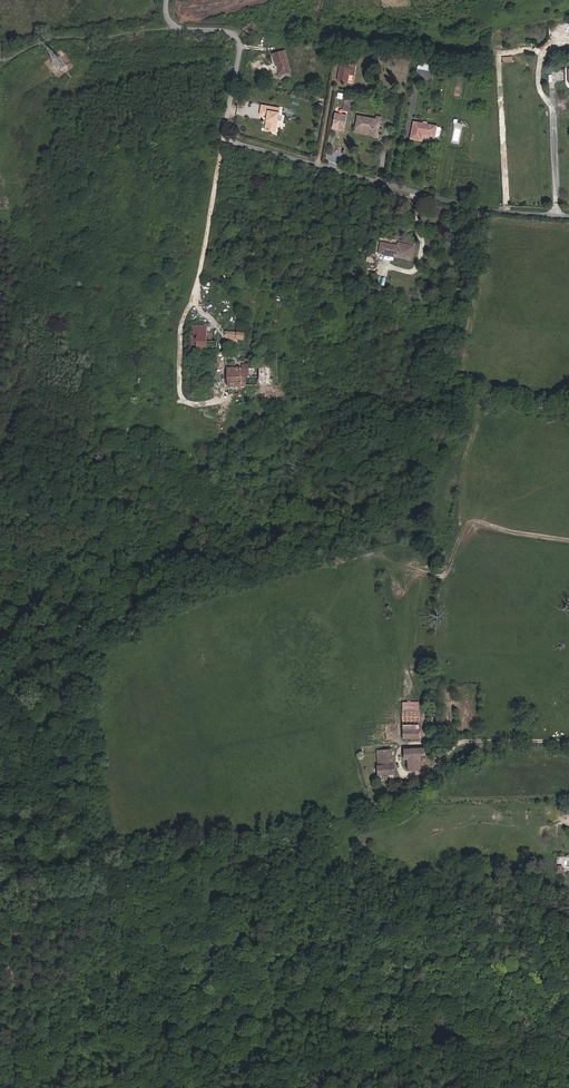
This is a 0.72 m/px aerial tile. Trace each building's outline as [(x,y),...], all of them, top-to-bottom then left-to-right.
[(290,70),(285,50),(272,54),(275,64),(277,63),(277,66),(279,70),(283,72),(290,70)] [(434,71),(435,63),(419,60),(417,68),(434,71)] [(348,83),(349,75),(355,76),(357,65),(341,62),(337,81),(348,83)] [(351,112),(354,100),(345,98),(342,110),(351,112)] [(276,129),(280,108),(261,105),(260,114),(267,116),(265,130),(272,131),(272,128),(276,129)] [(345,127),(347,115),(335,113),(332,125),(345,127)] [(374,131),(375,124),(380,125),(381,117),(376,116),(376,119),(358,116),(355,128),(374,131)] [(436,126),(414,122),(411,138),(422,140),(423,134),(423,133),(426,133),(425,134),(435,136),(436,126)] [(377,136),(380,125),(375,124),(374,131),(355,128),(355,132),(377,136)] [(411,260),(414,247),(398,244),(398,246),(381,243),(379,254),(411,260)] [(212,342),(211,333),(207,333),(207,332),(206,332),(191,332),(191,351),(200,351),(200,342),(206,342),(212,342)] [(243,340),(244,334),(237,333),(227,332),(226,338),(229,338),(229,341),(234,342),(234,339),(243,340)] [(265,342),(264,337),(256,338),(257,346),(262,346),(261,342),(265,342)] [(246,386),(245,365),(242,365),(242,368),(227,369),(228,387),(246,386)] [(419,710),(418,702),(402,703),(402,711),(419,710)] [(419,739),(418,712),(402,712),(403,739),(419,739)] [(426,762),(426,758),(423,759),(423,749),(405,750),(406,760),(408,760),(409,771),(419,770),(419,766),(424,766),(424,762),(426,762)] [(394,774),(393,765),(392,765),(392,751),(377,751),(379,776),(394,774)]
